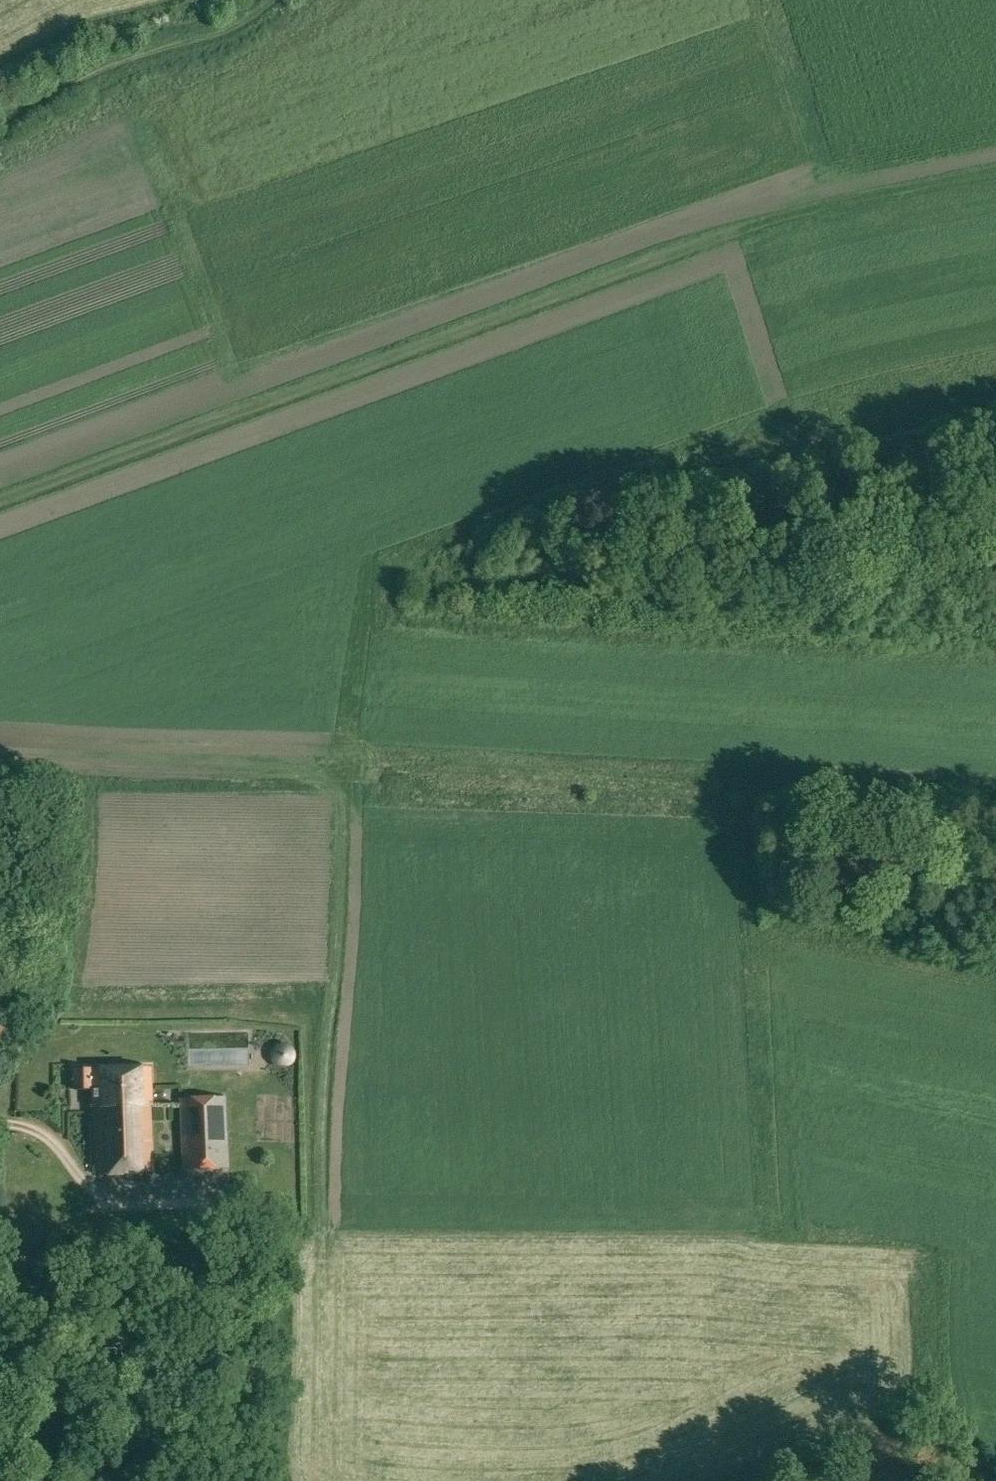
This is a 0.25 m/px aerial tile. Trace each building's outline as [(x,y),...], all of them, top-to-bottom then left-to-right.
[(93,1089),(96,1174),(153,1172),(151,1105),(152,1105),(151,1067),(75,1069),(76,1090),(93,1089)] [(179,1098),(182,1171),(229,1169),(226,1096),(179,1098)] [(23,1408),(31,1426),(41,1422),(33,1404),(23,1408)]
